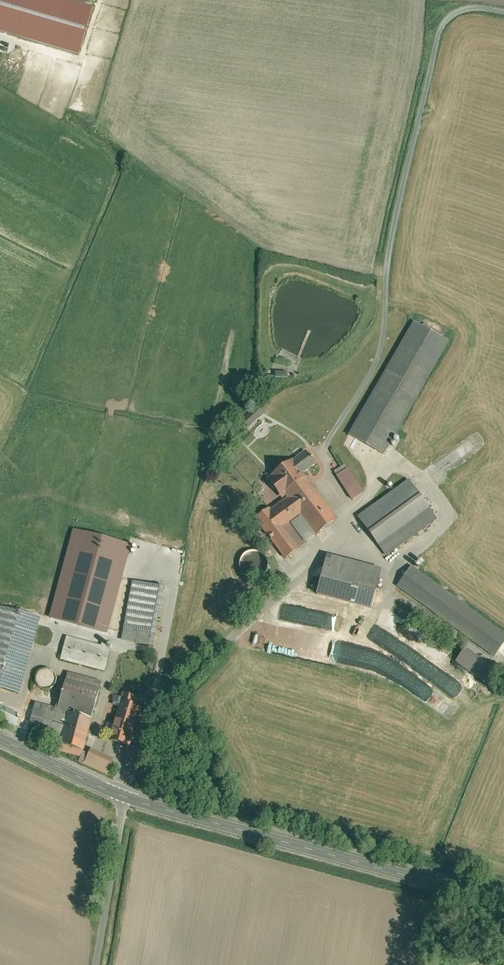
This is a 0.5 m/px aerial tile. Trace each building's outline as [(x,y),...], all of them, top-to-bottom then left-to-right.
[(78,56),(92,8),(64,0),(0,0),(0,33),(78,56)] [(400,431),(450,342),(414,322),(348,436),(385,457),(400,431)] [(251,429),(265,415),(258,408),(244,423),(251,429)] [(318,464),(307,450),(267,480),(283,501),(256,521),(277,549),(286,561),(340,521),(312,484),(314,483),(309,476),(307,477),(305,474),(318,464)] [(346,464),(334,472),(353,500),(364,492),(363,490),(346,464)] [(410,480),(359,517),(388,556),(439,519),(410,480)] [(50,618),(109,634),(134,545),(75,529),(51,615),(50,618)] [(268,560),(264,555),(260,552),(254,552),(249,553),(244,556),(242,560),(241,566),(242,571),(243,573),(245,576),(249,578),(256,580),(261,578),(265,575),(268,571),(269,565),(268,560)] [(328,557),(318,598),(373,612),(383,571),(328,557)] [(414,565),(396,589),(492,661),(503,646),(503,633),(414,565)] [(166,589),(134,582),(123,641),(155,648),(166,589)] [(40,617),(0,607),(0,688),(21,693),(40,617)] [(114,640),(70,628),(62,659),(106,671),(114,640)] [(501,672),(467,646),(455,662),(488,688),(501,672)] [(56,674),(54,671),(50,669),(46,669),(42,669),(39,672),(37,675),(37,679),(37,683),(40,686),(43,688),(47,689),(51,688),(55,686),(56,683),(57,678),(56,674)] [(84,752),(103,681),(69,672),(58,709),(37,703),(28,733),(60,741),(59,745),(84,752)] [(131,747),(142,706),(120,700),(109,741),(131,747)] [(0,710),(0,720),(17,729),(21,720),(0,710)] [(115,758),(91,749),(84,765),(108,775),(115,758)]
